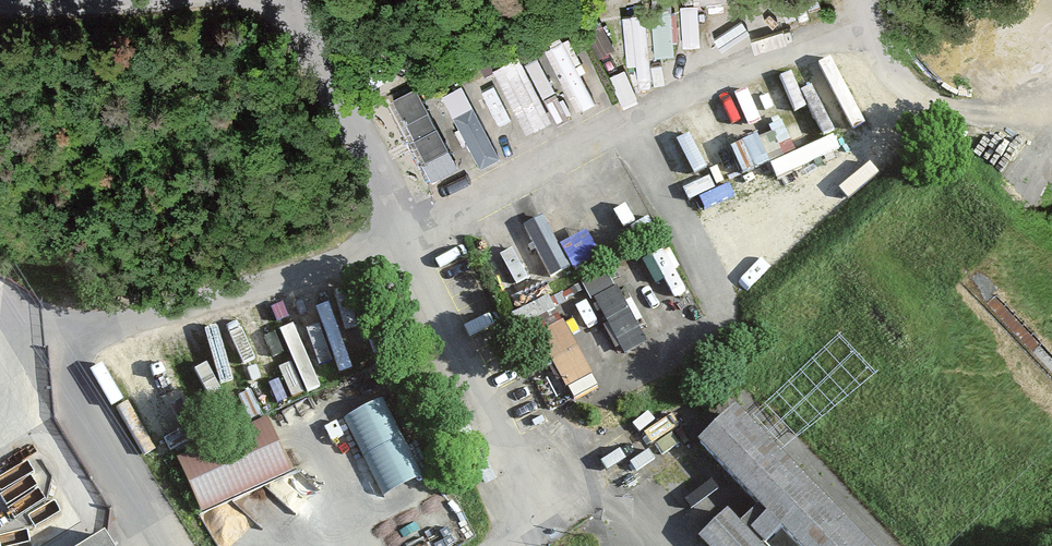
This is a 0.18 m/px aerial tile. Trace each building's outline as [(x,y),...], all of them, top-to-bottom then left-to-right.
[(719,54),(784,28),(773,0),(741,0),(703,15),(719,54)] [(631,37),(650,37),(650,10),(630,11),(631,37)] [(531,127),(556,114),(521,51),(496,64),(531,127)] [(395,93),(433,176),(461,163),(423,80),(395,93)] [(481,164),(503,154),(469,80),(446,90),(481,164)] [(774,161),(773,148),(782,146),(781,133),(741,138),(744,164),(774,161)] [(548,212),(528,221),(553,274),(603,251),(591,225),(561,239),(548,212)] [(670,243),(651,256),(676,295),(695,282),(670,243)] [(630,349),(654,334),(610,264),(586,279),(630,349)] [(538,320),(575,402),(602,390),(558,292),(518,310),(525,326),(538,320)] [(391,395),(351,410),(381,492),(421,477),(391,395)] [(692,436),(752,499),(736,515),(723,502),(692,531),(707,545),(865,545),(727,403),(692,436)] [(264,415),(172,460),(200,516),(292,472),(264,415)] [(99,527),(68,545),(111,545),(99,527)]
